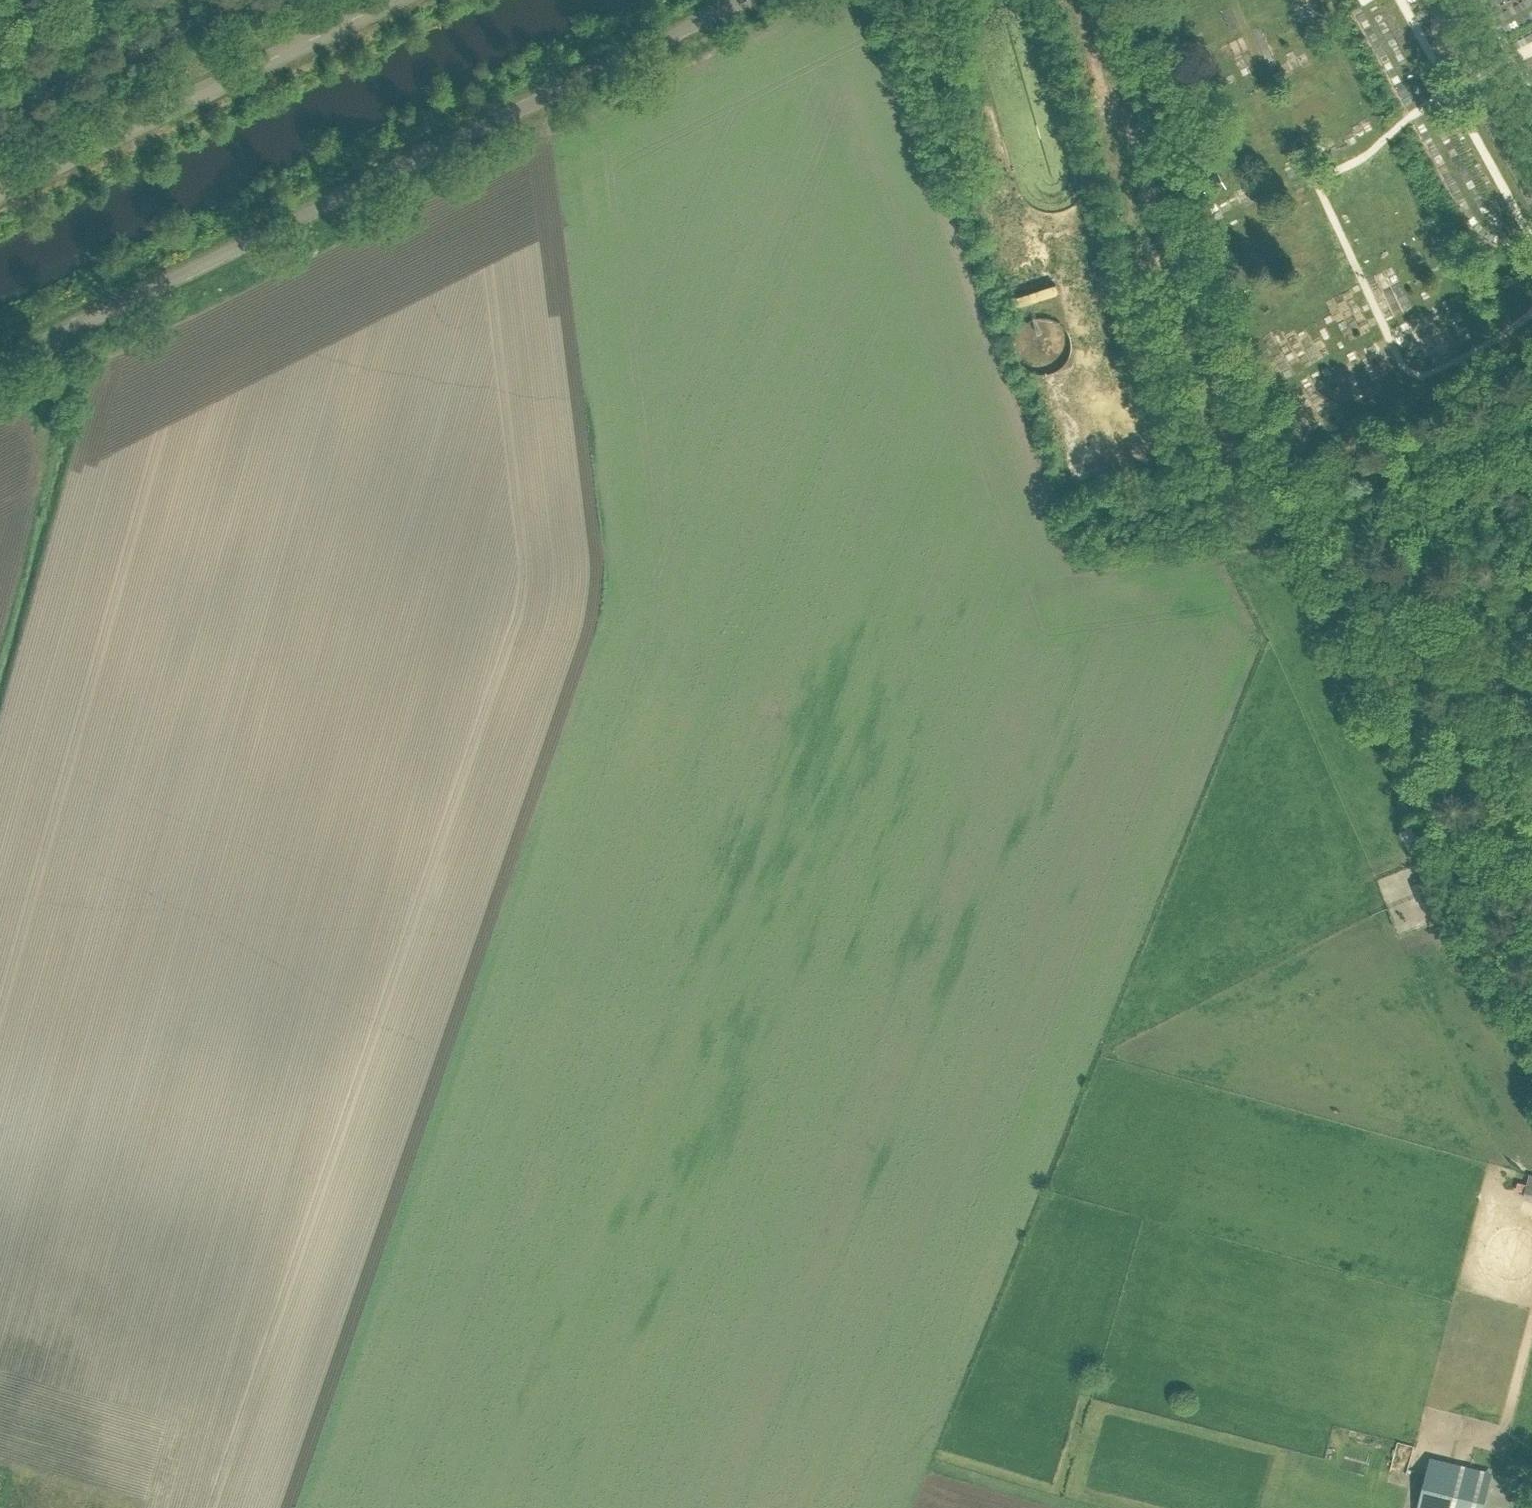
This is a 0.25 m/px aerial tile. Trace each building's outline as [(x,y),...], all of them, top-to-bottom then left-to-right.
[(1529,1174),(1527,1183),(1519,1182),(1517,1190),(1525,1192),(1523,1198),(1531,1200),(1531,1175),(1529,1174)] [(1490,1484),(1428,1469),(1419,1507),(1484,1507),(1490,1484)]
